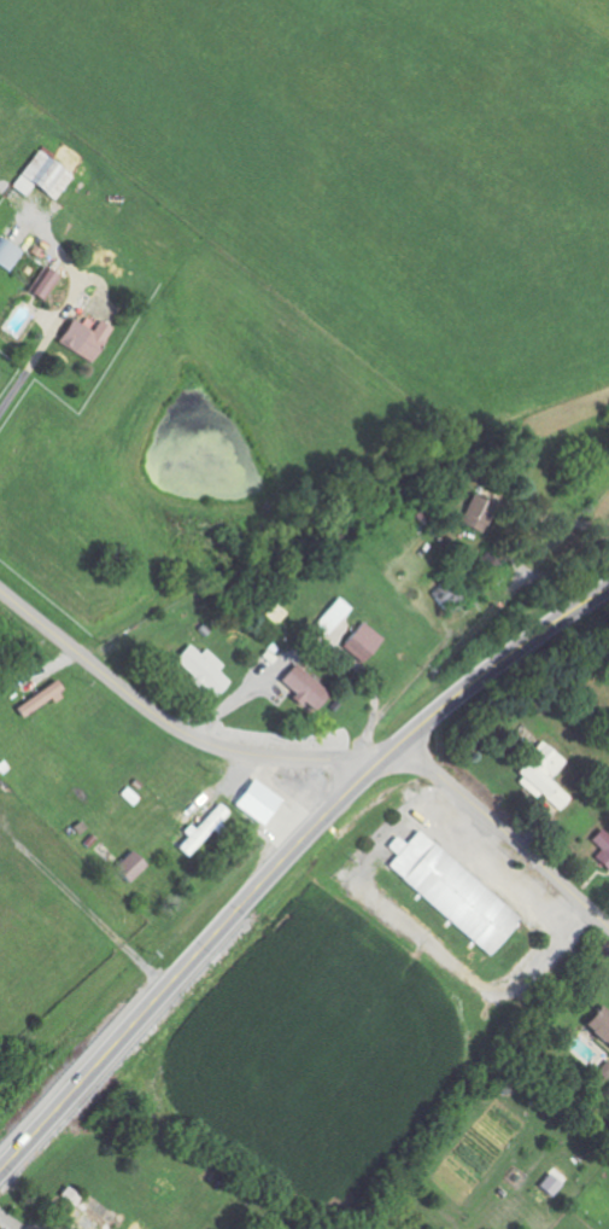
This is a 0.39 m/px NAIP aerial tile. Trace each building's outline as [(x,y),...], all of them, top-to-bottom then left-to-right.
[(15,188),(29,198),(38,186),(59,201),(77,177),(43,151),(15,188)] [(11,274),(26,252),(0,235),(0,266),(11,274)] [(62,274),(45,266),(32,294),(49,302),(62,274)] [(96,364),(119,330),(104,320),(97,333),(77,320),(62,343),(96,364)] [(503,506),(479,495),(465,524),(489,535),(503,506)] [(490,581),(504,563),(487,549),(473,567),(490,581)] [(334,637),(358,610),(345,599),(321,625),(334,637)] [(390,641),(367,624),(349,648),(372,666),(390,641)] [(206,654),(195,645),(180,661),(222,699),(236,683),(224,672),(230,666),(210,649),(206,654)] [(284,681),(304,700),(304,699),(320,714),(336,697),(301,664),(284,681)] [(61,682),(21,708),(29,720),(69,694),(61,682)] [(568,799),(545,780),(560,762),(538,743),(522,761),(519,759),(508,772),(555,814),(568,799)] [(231,803),(261,826),(281,800),(251,778),(231,803)] [(175,848),(186,859),(229,814),(215,802),(184,836),(185,837),(175,848)] [(608,871),(608,825),(605,822),(588,841),(598,849),(591,856),(608,871)] [(415,830),(403,844),(394,836),(385,848),(393,855),(383,866),(485,954),(517,918),(415,830)] [(127,884),(146,864),(130,850),(111,870),(127,884)] [(599,1004),(580,1027),(608,1050),(608,1012),(599,1004)] [(604,1081),(608,1076),(608,1060),(607,1059),(594,1072),(604,1081)]
